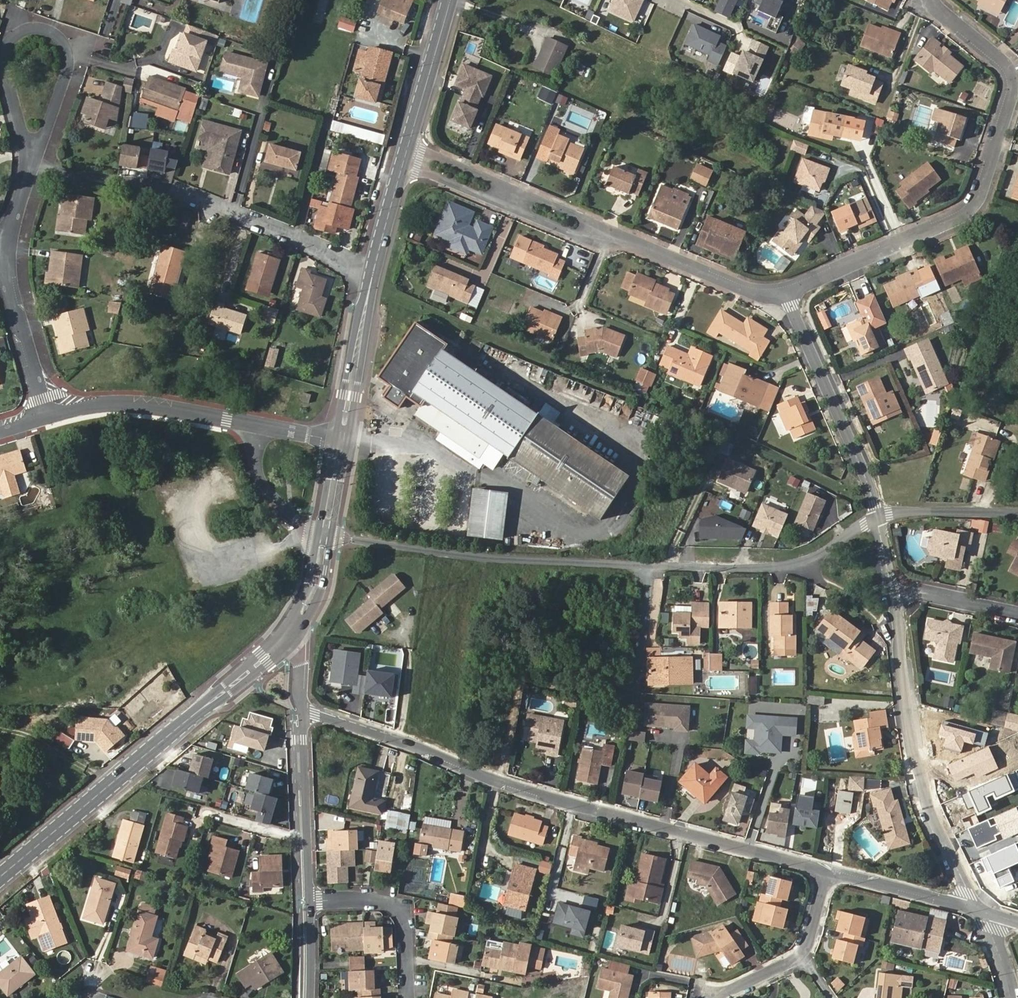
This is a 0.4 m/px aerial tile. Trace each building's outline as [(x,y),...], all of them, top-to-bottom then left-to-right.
[(381,15),(405,25),(411,10),(415,0),(414,0),(387,0),(381,15)] [(632,22),(642,0),(614,0),(608,12),(632,22)] [(713,13),(726,19),(735,0),(719,0),(713,13)] [(770,17),(765,29),(775,33),(782,17),(776,15),(782,2),(777,0),(752,0),(751,3),(759,6),(757,12),(770,17)] [(981,3),(992,8),(996,0),(983,0),(981,3)] [(1004,0),(996,0),(992,8),(998,11),(1004,0)] [(584,18),(590,21),(594,13),(588,10),(584,18)] [(593,15),(590,22),(596,24),(599,18),(593,15)] [(341,17),(338,27),(354,32),(356,22),(341,17)] [(197,41),(201,32),(182,24),(178,34),(166,63),(190,72),(202,43),(197,41)] [(891,34),(881,30),(867,25),(859,45),(892,57),(901,34),(892,31),(891,34)] [(708,61),(718,66),(726,47),(717,43),(719,38),(693,26),(685,45),(711,56),(708,61)] [(166,63),(178,34),(173,32),(161,60),(166,63)] [(536,67),(553,75),(566,46),(548,39),(536,67)] [(799,40),(794,46),(800,51),(805,44),(799,40)] [(962,68),(948,57),(944,54),(943,56),(936,50),(937,48),(939,45),(932,40),(915,62),(931,74),(933,71),(950,84),(962,68)] [(746,55),(742,53),(733,74),(751,82),(766,48),(752,41),(746,55)] [(369,46),(368,52),(362,73),(355,97),(374,103),(379,87),(382,88),(392,52),(369,46)] [(944,54),(948,57),(950,54),(944,49),(942,52),(937,48),(936,50),(943,56),(944,54)] [(362,73),(368,52),(359,49),(353,70),(362,73)] [(598,53),(595,59),(604,63),(607,57),(598,53)] [(261,66),(224,54),(218,73),(240,80),(242,83),(239,90),(241,94),(252,97),(255,94),(261,75),(259,75),(261,66)] [(586,75),(587,65),(578,64),(577,74),(586,75)] [(464,66),(463,68),(475,74),(476,71),(464,66)] [(467,90),(464,98),(478,104),(481,96),(484,97),(485,95),(492,77),(476,71),(475,74),(463,68),(456,86),(467,90)] [(868,96),(867,100),(875,104),(882,86),(873,82),(874,80),(865,77),(866,75),(849,68),(843,86),(853,90),(868,96)] [(173,89),(173,86),(146,76),(145,79),(173,89)] [(182,89),(173,86),(173,89),(145,79),(138,98),(173,112),(188,118),(194,98),(181,93),(182,89)] [(128,94),(130,84),(123,83),(121,93),(128,94)] [(538,97),(552,103),(557,92),(543,85),(538,97)] [(120,93),(107,87),(102,98),(104,99),(102,106),(88,100),(82,113),(88,116),(88,118),(85,124),(99,129),(102,121),(102,119),(109,122),(120,93)] [(851,95),(867,100),(868,96),(853,90),(851,95)] [(565,104),(568,97),(559,94),(556,101),(565,104)] [(478,104),(464,98),(462,103),(459,103),(452,120),(471,128),(478,111),(476,110),(478,104)] [(828,132),(834,134),(849,139),(855,120),(816,108),(809,131),(827,137),(828,132)] [(941,122),(935,140),(954,147),(957,138),(960,139),(967,118),(937,108),(934,116),(936,120),(941,122)] [(133,113),(131,128),(146,129),(148,115),(133,113)] [(175,131),(186,133),(187,123),(177,121),(175,131)] [(335,121),(332,131),(382,145),(385,135),(335,121)] [(211,152),(209,153),(204,169),(223,175),(236,134),(200,122),(194,140),(211,146),(213,148),(211,152)] [(489,143),(499,148),(511,152),(509,156),(519,160),(528,138),(496,125),(489,143)] [(547,158),(556,137),(559,131),(550,127),(537,158),(546,162),(547,158)] [(565,170),(574,174),(583,152),(568,145),(569,142),(556,137),(547,158),(559,164),(558,167),(565,170)] [(804,153),(807,144),(793,139),(790,148),(804,153)] [(303,152),(272,142),(267,160),(298,169),(303,152)] [(134,170),(137,150),(120,147),(117,167),(134,170)] [(511,152),(499,148),(498,152),(509,156),(511,152)] [(154,173),(160,154),(147,152),(144,172),(154,173)] [(161,175),(164,155),(160,154),(154,173),(161,175)] [(339,172),(328,209),(320,207),(314,228),(333,234),(335,226),(348,231),(353,211),(349,209),(358,177),(355,176),(358,166),(352,165),(354,158),(340,154),(335,170),(339,172)] [(546,162),(558,167),(559,164),(547,158),(546,162)] [(824,181),(829,168),(802,158),(794,181),(818,190),(821,183),(824,181)] [(913,199),(927,189),(939,179),(927,163),(901,183),(904,187),(897,192),(908,207),(915,201),(913,199)] [(707,186),(712,173),(696,166),(690,180),(707,186)] [(606,187),(629,197),(629,194),(638,198),(647,174),(638,171),(636,178),(614,168),(606,187)] [(853,188),(860,185),(858,180),(851,183),(853,188)] [(648,218),(659,223),(661,218),(665,220),(663,224),(678,230),(692,198),(662,186),(648,218)] [(929,191),(927,189),(913,199),(915,201),(929,191)] [(778,205),(783,200),(778,194),(773,199),(778,205)] [(61,216),(59,232),(84,235),(86,220),(90,220),(93,198),(64,195),(61,216)] [(877,222),(868,199),(833,215),(841,233),(857,225),(870,220),(872,224),(877,222)] [(815,224),(824,212),(823,210),(812,205),(804,216),(815,224)] [(454,210),(447,207),(435,236),(450,242),(451,245),(464,250),(469,249),(482,254),(492,230),(478,224),(476,229),(474,234),(466,232),(468,226),(471,217),(463,213),(463,210),(456,208),(454,210)] [(810,231),(815,235),(821,228),(815,224),(804,216),(796,209),(791,216),(794,219),(784,231),(781,229),(772,241),(788,252),(796,241),(797,242),(803,235),(806,236),(810,231)] [(175,224),(186,228),(191,215),(180,211),(175,224)] [(720,253),(736,260),(740,251),(738,250),(741,243),(743,244),(747,234),(732,227),(709,218),(697,246),(704,249),(707,244),(721,250),(720,253)] [(870,220),(857,225),(859,230),(872,224),(870,220)] [(476,229),(468,226),(466,232),(474,234),(476,229)] [(809,242),(815,235),(810,231),(806,236),(803,235),(797,242),(796,241),(788,252),(792,255),(804,239),(809,242)] [(523,263),(529,248),(531,245),(532,243),(520,238),(511,258),(523,263)] [(735,263),(736,260),(720,253),(721,250),(707,244),(704,249),(735,263)] [(531,245),(529,248),(542,254),(544,250),(531,245)] [(184,253),(164,247),(151,292),(171,298),(184,253)] [(558,281),(564,267),(555,263),(556,260),(542,254),(529,248),(523,263),(550,275),(549,277),(558,281)] [(955,253),(957,258),(969,252),(967,248),(955,253)] [(50,273),(48,284),(78,288),(82,256),(52,252),(50,273)] [(969,252),(957,258),(945,263),(943,258),(935,261),(946,287),(978,273),(969,252)] [(256,284),(265,255),(259,253),(249,281),(256,284)] [(280,259),(265,255),(256,284),(270,288),(280,259)] [(589,257),(582,255),(579,264),(585,266),(589,257)] [(454,276),(455,274),(435,266),(426,286),(469,304),(475,288),(467,284),(469,280),(460,276),(459,278),(454,276)] [(296,289),(303,292),(296,312),(319,320),(325,305),(319,302),(325,285),(309,278),(310,274),(302,272),(296,289)] [(909,276),(897,282),(883,288),(892,308),(918,297),(915,290),(923,287),(916,272),(909,276)] [(896,279),(897,282),(909,276),(908,274),(896,279)] [(652,284),(653,281),(639,275),(631,295),(648,303),(647,306),(662,313),(667,315),(676,294),(671,292),(656,286),(652,284)] [(119,313),(121,304),(110,302),(109,312),(119,313)] [(241,333),(247,315),(228,309),(229,306),(221,303),(214,323),(241,333)] [(822,306),(815,309),(818,314),(824,311),(822,306)] [(60,339),(64,353),(88,347),(84,332),(88,331),(82,309),(54,317),(60,339)] [(553,318),(544,314),(530,309),(521,328),(553,341),(562,318),(554,315),(553,318)] [(856,331),(850,334),(855,343),(859,342),(862,348),(859,352),(861,357),(886,346),(869,312),(861,316),(863,320),(853,324),(856,331)] [(747,329),(744,327),(721,313),(708,334),(716,339),(719,334),(752,354),(751,358),(757,361),(768,343),(762,339),(766,332),(751,323),(747,329)] [(245,334),(251,317),(247,315),(241,333),(245,334)] [(847,327),(850,334),(856,331),(853,324),(847,327)] [(508,459),(537,413),(444,350),(447,346),(416,325),(380,378),(390,385),(383,396),(398,407),(406,396),(421,406),(415,415),(423,420),(441,433),(437,439),(475,465),(479,467),(483,461),(493,468),(503,455),(508,459)] [(604,329),(586,331),(587,338),(578,339),(582,357),(590,356),(590,353),(599,352),(616,359),(625,337),(604,329)] [(946,386),(927,342),(904,352),(908,361),(910,360),(926,394),(946,386)] [(678,355),(679,352),(668,347),(660,365),(670,370),(668,374),(700,387),(708,368),(712,359),(696,352),(693,358),(692,361),(678,355)] [(693,358),(679,352),(678,355),(692,361),(693,358)] [(744,379),(746,374),(746,372),(730,366),(720,391),(760,408),(769,386),(750,379),(749,381),(744,379)] [(638,378),(645,381),(649,370),(643,367),(638,378)] [(649,370),(645,381),(652,383),(656,373),(649,370)] [(874,420),(896,410),(890,393),(884,396),(877,379),(857,388),(864,404),(865,406),(867,405),(874,420)] [(311,393),(303,391),(300,399),(308,402),(311,393)] [(607,394),(602,409),(626,418),(632,403),(607,394)] [(783,411),(780,412),(778,413),(786,431),(789,430),(793,439),(814,430),(810,422),(808,423),(804,416),(807,415),(808,414),(803,404),(798,406),(794,397),(780,404),(783,411)] [(899,414),(896,410),(874,420),(867,405),(865,406),(873,425),(899,414)] [(959,420),(962,411),(954,408),(951,417),(959,420)] [(537,413),(508,459),(600,521),(630,477),(537,413)] [(938,446),(943,431),(936,428),(931,444),(938,446)] [(989,460),(993,448),(996,449),(999,441),(978,434),(963,475),(981,482),(985,470),(989,460)] [(19,452),(0,457),(0,493),(3,492),(5,498),(19,494),(13,475),(26,471),(19,452)] [(742,494),(750,474),(724,462),(715,483),(742,494)] [(790,476),(788,484),(799,487),(801,479),(790,476)] [(475,490),(469,535),(500,539),(506,494),(475,490)] [(49,494),(41,496),(44,505),(51,503),(49,494)] [(810,529),(821,502),(803,495),(791,524),(807,531),(810,529)] [(775,538),(783,517),(758,507),(749,528),(759,532),(759,530),(764,532),(763,534),(775,538)] [(749,514),(739,510),(736,518),(746,522),(749,514)] [(743,532),(712,516),(700,520),(698,523),(697,537),(740,540),(743,532)] [(979,532),(987,534),(989,522),(981,520),(980,529),(979,532)] [(951,559),(950,563),(949,568),(961,571),(966,550),(970,551),(973,535),(960,533),(960,537),(947,534),(946,541),(937,539),(930,544),(929,551),(933,554),(933,556),(946,559),(951,559)] [(395,574),(391,574),(368,594),(372,598),(380,608),(405,586),(395,574)] [(806,596),(806,616),(813,616),(813,611),(817,611),(819,599),(813,599),(813,596),(806,596)] [(372,598),(346,620),(356,632),(360,632),(383,612),(380,608),(372,598)] [(691,616),(673,615),(672,633),(679,634),(678,639),(687,639),(687,642),(699,643),(700,627),(707,628),(707,619),(700,618),(700,604),(692,604),(691,616)] [(792,635),(792,617),(788,617),(788,604),(773,604),(772,636),(784,636),(784,648),(797,648),(797,635),(792,635)] [(732,620),(732,628),(752,629),(752,605),(743,605),(743,609),(721,609),(721,620),(732,620)] [(831,614),(823,625),(817,632),(842,651),(847,655),(844,659),(858,670),(871,653),(858,643),(855,640),(858,635),(846,625),(831,614)] [(721,628),(732,628),(732,620),(721,620),(721,628)] [(944,628),(940,624),(926,621),(923,639),(930,641),(937,647),(934,660),(951,663),(955,644),(957,644),(960,628),(953,627),(949,629),(944,628)] [(1016,644),(974,635),(970,655),(992,660),(990,670),(1009,674),(1016,644)] [(842,662),(844,659),(847,655),(842,651),(837,658),(842,662)] [(356,681),(359,656),(335,653),(331,683),(355,686),(353,694),(364,696),(366,682),(356,681)] [(722,654),(710,654),(710,671),(722,671),(722,654)] [(686,680),(686,660),(654,660),(654,685),(667,685),(667,680),(686,680)] [(691,661),(686,660),(686,680),(667,680),(667,685),(691,686),(691,661)] [(395,676),(367,672),(366,682),(364,696),(391,700),(395,676)] [(757,677),(750,677),(749,694),(757,694),(757,677)] [(824,705),(825,697),(809,695),(808,704),(824,705)] [(945,698),(943,707),(951,709),(954,700),(945,698)] [(576,710),(577,703),(565,700),(564,707),(576,710)] [(690,707),(647,704),(645,726),(673,728),(673,725),(675,725),(675,730),(688,731),(690,707)] [(623,721),(624,713),(610,710),(609,716),(613,717),(613,719),(623,721)] [(858,738),(881,739),(880,730),(887,729),(885,711),(868,713),(869,720),(856,722),(858,738)] [(264,732),(267,733),(272,722),(251,712),(244,727),(237,743),(234,750),(256,760),(263,742),(261,741),(264,732)] [(1008,715),(994,712),(991,724),(1005,728),(1008,715)] [(1008,715),(1005,728),(1017,732),(1017,731),(1017,717),(1008,715)] [(106,721),(76,716),(73,738),(95,741),(104,752),(122,737),(116,728),(112,728),(106,721)] [(794,736),(795,720),(747,717),(746,728),(755,729),(754,742),(754,744),(758,744),(757,751),(771,752),(771,750),(779,750),(780,735),(794,736)] [(547,728),(548,722),(528,720),(524,744),(534,746),(534,743),(539,743),(538,746),(538,751),(548,752),(547,758),(556,760),(562,731),(547,728)] [(989,733),(943,721),(939,735),(947,737),(945,746),(961,751),(964,742),(985,748),(989,733)] [(563,724),(548,722),(547,728),(562,731),(563,724)] [(230,740),(237,743),(244,727),(237,724),(230,740)] [(644,742),(645,734),(628,732),(626,740),(644,742)] [(71,741),(59,733),(55,739),(67,747),(71,741)] [(883,749),(881,739),(858,738),(859,743),(860,755),(873,752),(873,750),(883,749)] [(754,742),(745,742),(745,753),(757,754),(757,751),(758,744),(754,744),(754,742)] [(873,756),(873,752),(860,755),(859,743),(853,744),(855,759),(873,756)] [(989,747),(948,765),(955,783),(975,774),(977,778),(999,769),(989,747)] [(614,754),(604,752),(604,755),(584,751),(578,783),(597,787),(601,767),(611,769),(614,754)] [(208,778),(213,759),(195,754),(189,773),(203,777),(208,778)] [(716,770),(709,777),(695,765),(680,783),(704,803),(725,777),(716,770)] [(373,798),(378,773),(360,769),(352,807),(381,814),(384,801),(373,798)] [(198,793),(203,777),(189,773),(178,770),(173,786),(198,793)] [(622,793),(640,797),(644,776),(644,775),(627,771),(622,793)] [(960,795),(967,810),(975,807),(978,814),(991,809),(985,797),(993,794),(995,800),(1017,790),(1017,775),(1016,771),(960,795)] [(389,776),(378,773),(373,798),(384,801),(389,776)] [(268,796),(272,780),(251,774),(246,790),(256,792),(268,796)] [(657,782),(658,778),(644,776),(640,797),(639,799),(658,802),(662,783),(657,782)] [(862,778),(847,777),(847,790),(861,791),(862,778)] [(889,790),(869,795),(872,808),(875,808),(887,851),(909,845),(896,801),(892,802),(889,790)] [(272,815),(277,798),(268,796),(256,792),(251,809),(272,815)] [(753,801),(732,793),(723,819),(737,824),(742,809),(749,812),(753,801)] [(818,829),(821,812),(797,808),(795,825),(818,829)] [(968,829),(977,851),(1017,833),(1017,812),(1016,808),(968,829)] [(527,815),(527,812),(517,809),(511,829),(545,839),(549,823),(542,821),(543,816),(534,814),(533,816),(527,815)] [(132,862),(143,825),(146,814),(133,810),(130,821),(124,819),(113,857),(132,862)] [(787,837),(791,811),(781,810),(780,816),(771,814),(770,815),(767,832),(779,834),(778,836),(787,837)] [(386,827),(408,832),(410,817),(389,813),(386,827)] [(182,844),(187,845),(191,831),(183,828),(186,820),(170,815),(158,856),(177,862),(179,854),(182,844)] [(453,819),(426,815),(424,825),(451,829),(453,819)] [(424,825),(421,845),(460,850),(463,831),(451,829),(424,825)] [(329,843),(329,852),(353,850),(357,850),(356,831),(334,832),(334,843),(329,843)] [(215,845),(210,861),(207,872),(230,878),(237,851),(225,847),(227,840),(213,836),(211,844),(215,845)] [(592,845),(593,842),(582,840),(582,838),(574,836),(569,854),(578,857),(576,863),(590,866),(606,870),(610,850),(597,846),(592,845)] [(380,843),(379,849),(377,860),(376,869),(391,871),(395,845),(380,843)] [(409,853),(420,855),(421,845),(410,843),(409,853)] [(206,859),(210,861),(215,845),(211,844),(206,859)] [(980,859),(987,874),(993,871),(1000,888),(1014,882),(1008,868),(1017,864),(1017,850),(1016,844),(980,859)] [(379,849),(368,850),(366,858),(377,860),(379,849)] [(353,850),(329,852),(330,884),(348,884),(348,867),(354,867),(353,850)] [(659,901),(662,887),(658,887),(659,882),(665,858),(643,853),(636,882),(632,881),(628,899),(642,902),(643,897),(659,901)] [(277,867),(280,866),(279,856),(259,856),(260,872),(251,872),(252,892),(261,891),(261,886),(280,886),(280,873),(276,874),(277,867)] [(552,864),(541,861),(539,870),(549,873),(552,864)] [(721,874),(722,872),(719,868),(691,861),(688,876),(698,878),(697,883),(705,885),(717,903),(735,893),(725,877),(723,877),(721,874)] [(536,868),(515,862),(504,903),(525,908),(536,868)] [(131,870),(118,867),(115,875),(129,879),(131,870)] [(752,882),(755,872),(748,870),(746,880),(752,882)] [(148,875),(136,872),(133,887),(144,889),(148,875)] [(762,893),(760,901),(765,902),(781,907),(783,899),(789,901),(792,890),(793,886),(794,882),(772,876),(768,894),(762,893)] [(103,924),(115,884),(96,878),(84,918),(103,924)] [(458,906),(460,895),(454,894),(452,905),(458,906)] [(466,895),(460,895),(458,906),(464,907),(466,895)] [(882,903),(889,905),(891,897),(884,895),(882,903)] [(38,933),(45,951),(67,942),(48,896),(27,905),(38,933)] [(596,910),(599,900),(587,897),(584,906),(596,910)] [(760,921),(765,902),(760,901),(759,901),(754,920),(760,921)] [(781,907),(765,902),(760,921),(788,929),(790,920),(786,919),(789,909),(781,907)] [(588,921),(591,911),(560,903),(558,912),(588,921)] [(153,958),(158,939),(151,937),(158,917),(154,915),(157,909),(144,905),(142,911),(140,911),(128,950),(153,958)] [(447,935),(454,936),(458,918),(455,918),(457,910),(440,906),(438,914),(431,913),(429,919),(434,920),(433,924),(431,931),(447,935)] [(946,923),(949,911),(932,907),(929,919),(946,923)] [(863,936),(867,917),(840,910),(839,917),(842,918),(839,931),(846,932),(863,936)] [(898,911),(891,942),(938,954),(946,923),(929,919),(898,911)] [(584,935),(588,921),(558,912),(556,921),(575,926),(573,932),(584,935)] [(38,933),(32,917),(25,920),(31,936),(38,933)] [(365,949),(365,925),(332,925),(332,943),(349,942),(349,949),(365,949)] [(372,925),(365,925),(365,949),(366,952),(384,952),(383,929),(373,929),(372,925)] [(655,931),(646,929),(645,931),(634,928),(623,926),(618,946),(650,954),(655,931)] [(227,938),(219,935),(217,940),(203,934),(205,930),(198,927),(186,955),(206,963),(208,958),(217,962),(227,938)] [(723,927),(713,933),(712,932),(692,939),(699,959),(718,952),(718,949),(722,947),(727,955),(726,955),(732,966),(744,958),(741,952),(748,948),(738,933),(730,938),(723,927)] [(446,942),(447,935),(431,931),(430,938),(436,940),(432,958),(454,963),(458,945),(446,942)] [(866,944),(868,937),(863,936),(846,932),(845,938),(840,938),(837,948),(836,953),(835,956),(856,961),(861,943),(866,944)] [(487,943),(487,946),(483,963),(526,972),(528,965),(541,968),(545,949),(532,945),(521,943),(520,946),(504,942),(489,938),(487,943)] [(464,946),(458,945),(455,958),(462,959),(464,946)] [(256,990),(284,972),(272,953),(238,973),(247,987),(252,984),(256,990)] [(0,973),(0,984),(9,995),(35,974),(21,957),(0,973)] [(985,957),(980,959),(983,967),(988,965),(985,957)] [(350,959),(350,971),(351,971),(366,971),(366,958),(350,959)] [(613,962),(611,971),(629,975),(632,966),(613,962)] [(590,975),(592,965),(586,963),(584,973),(590,975)] [(630,995),(634,976),(629,975),(611,971),(603,969),(598,989),(612,992),(611,997),(627,997),(627,995),(630,995)] [(907,973),(882,970),(879,997),(904,997),(907,973)] [(364,990),(365,997),(380,997),(380,989),(374,989),(374,971),(366,971),(351,971),(351,990),(364,990)] [(164,977),(149,973),(146,980),(161,985),(164,977)] [(838,976),(832,982),(839,989),(845,983),(838,976)] [(469,992),(453,988),(451,996),(436,993),(435,997),(468,997),(469,992)]
